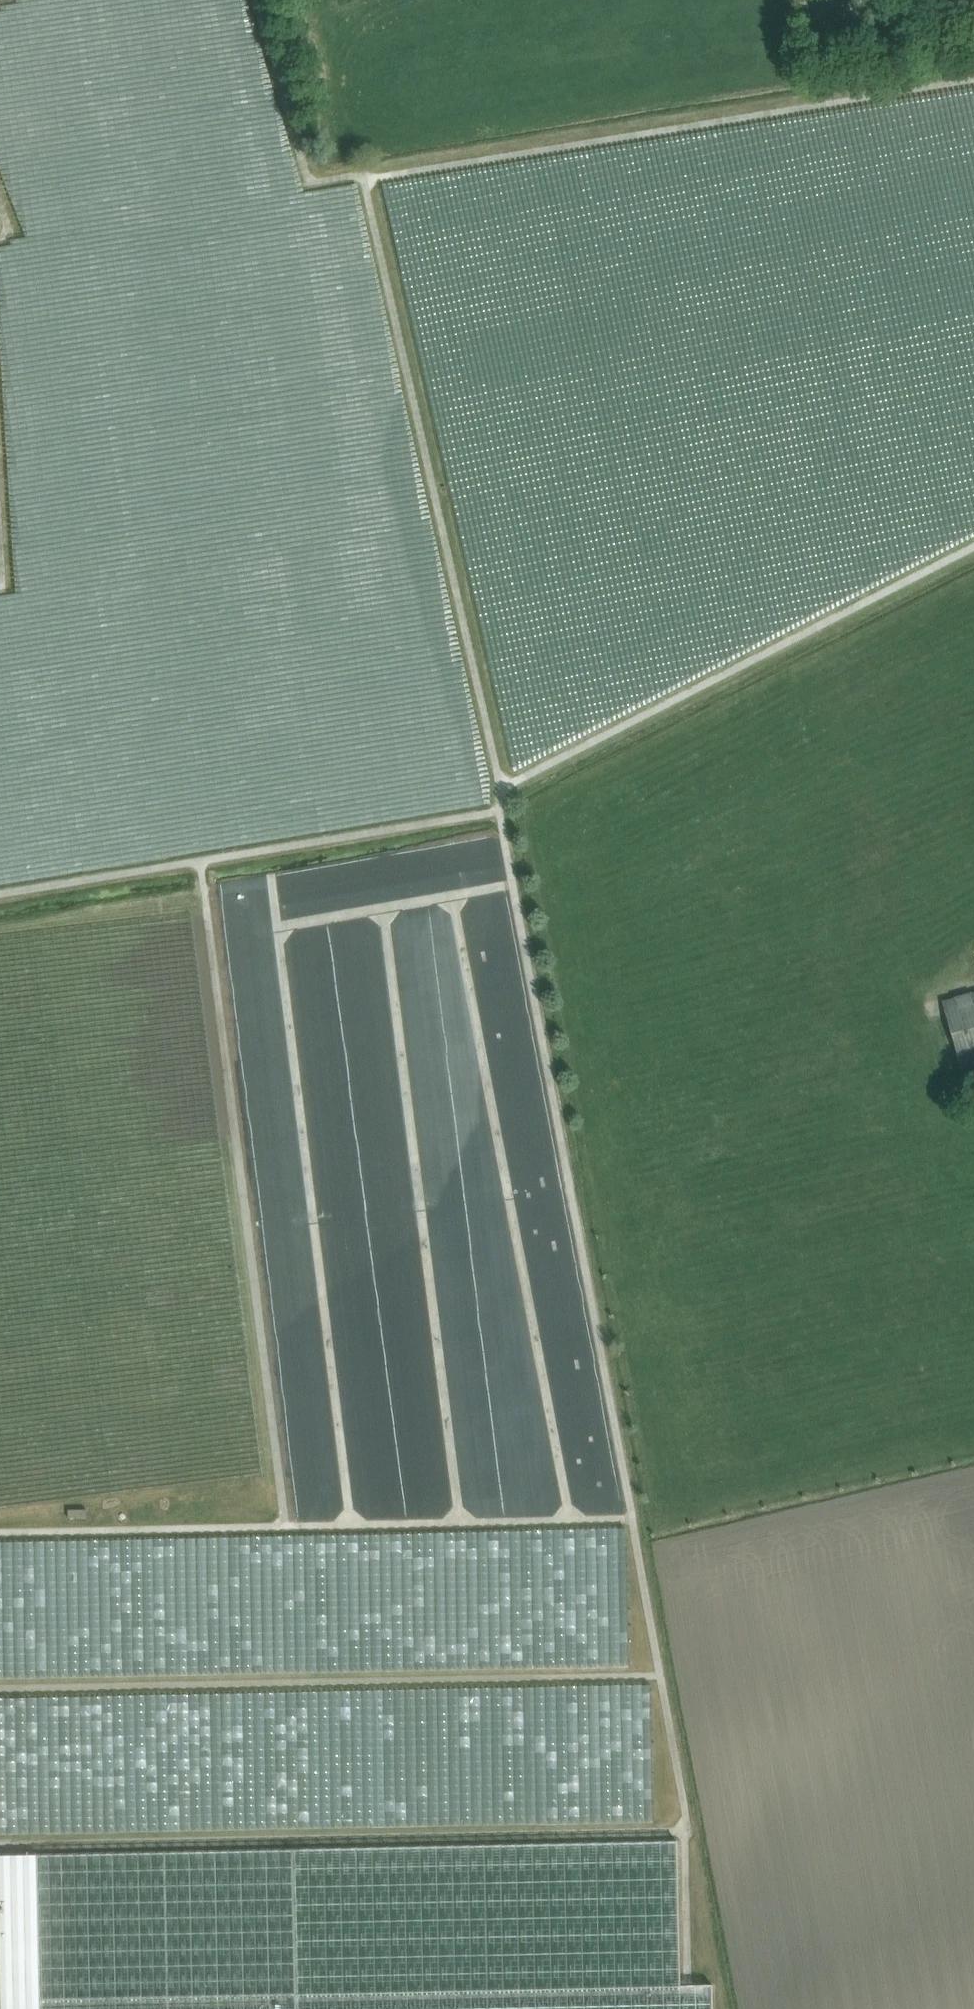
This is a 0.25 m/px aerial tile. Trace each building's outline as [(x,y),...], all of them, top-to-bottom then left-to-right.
[(962,1067),(973,1064),(973,993),(943,1002),(962,1067)] [(293,1849),(38,1855),(0,1857),(0,2008),(714,2008),(714,1985),(694,1986),(682,1986),(678,1841),(293,1849)]
